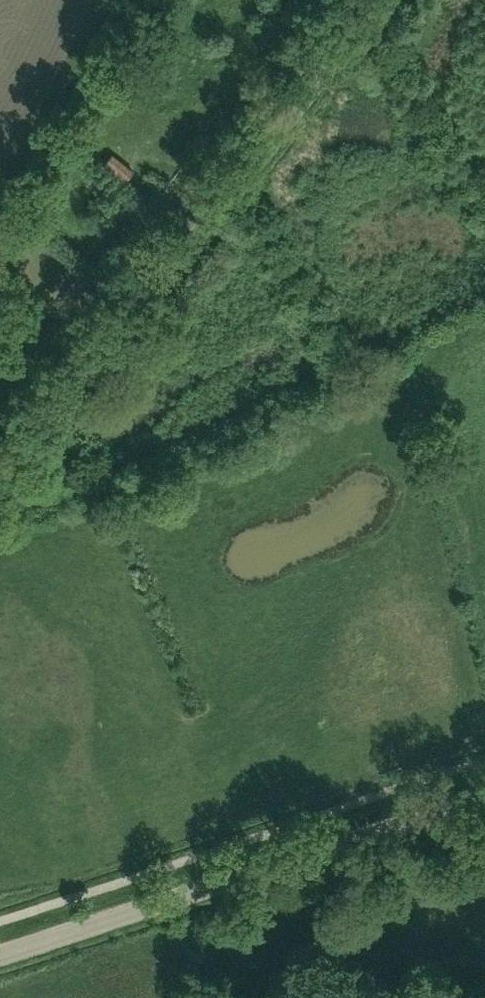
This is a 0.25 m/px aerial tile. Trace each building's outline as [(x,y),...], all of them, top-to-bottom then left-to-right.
[(102,172),(122,188),(133,179),(111,162),(102,172)]
